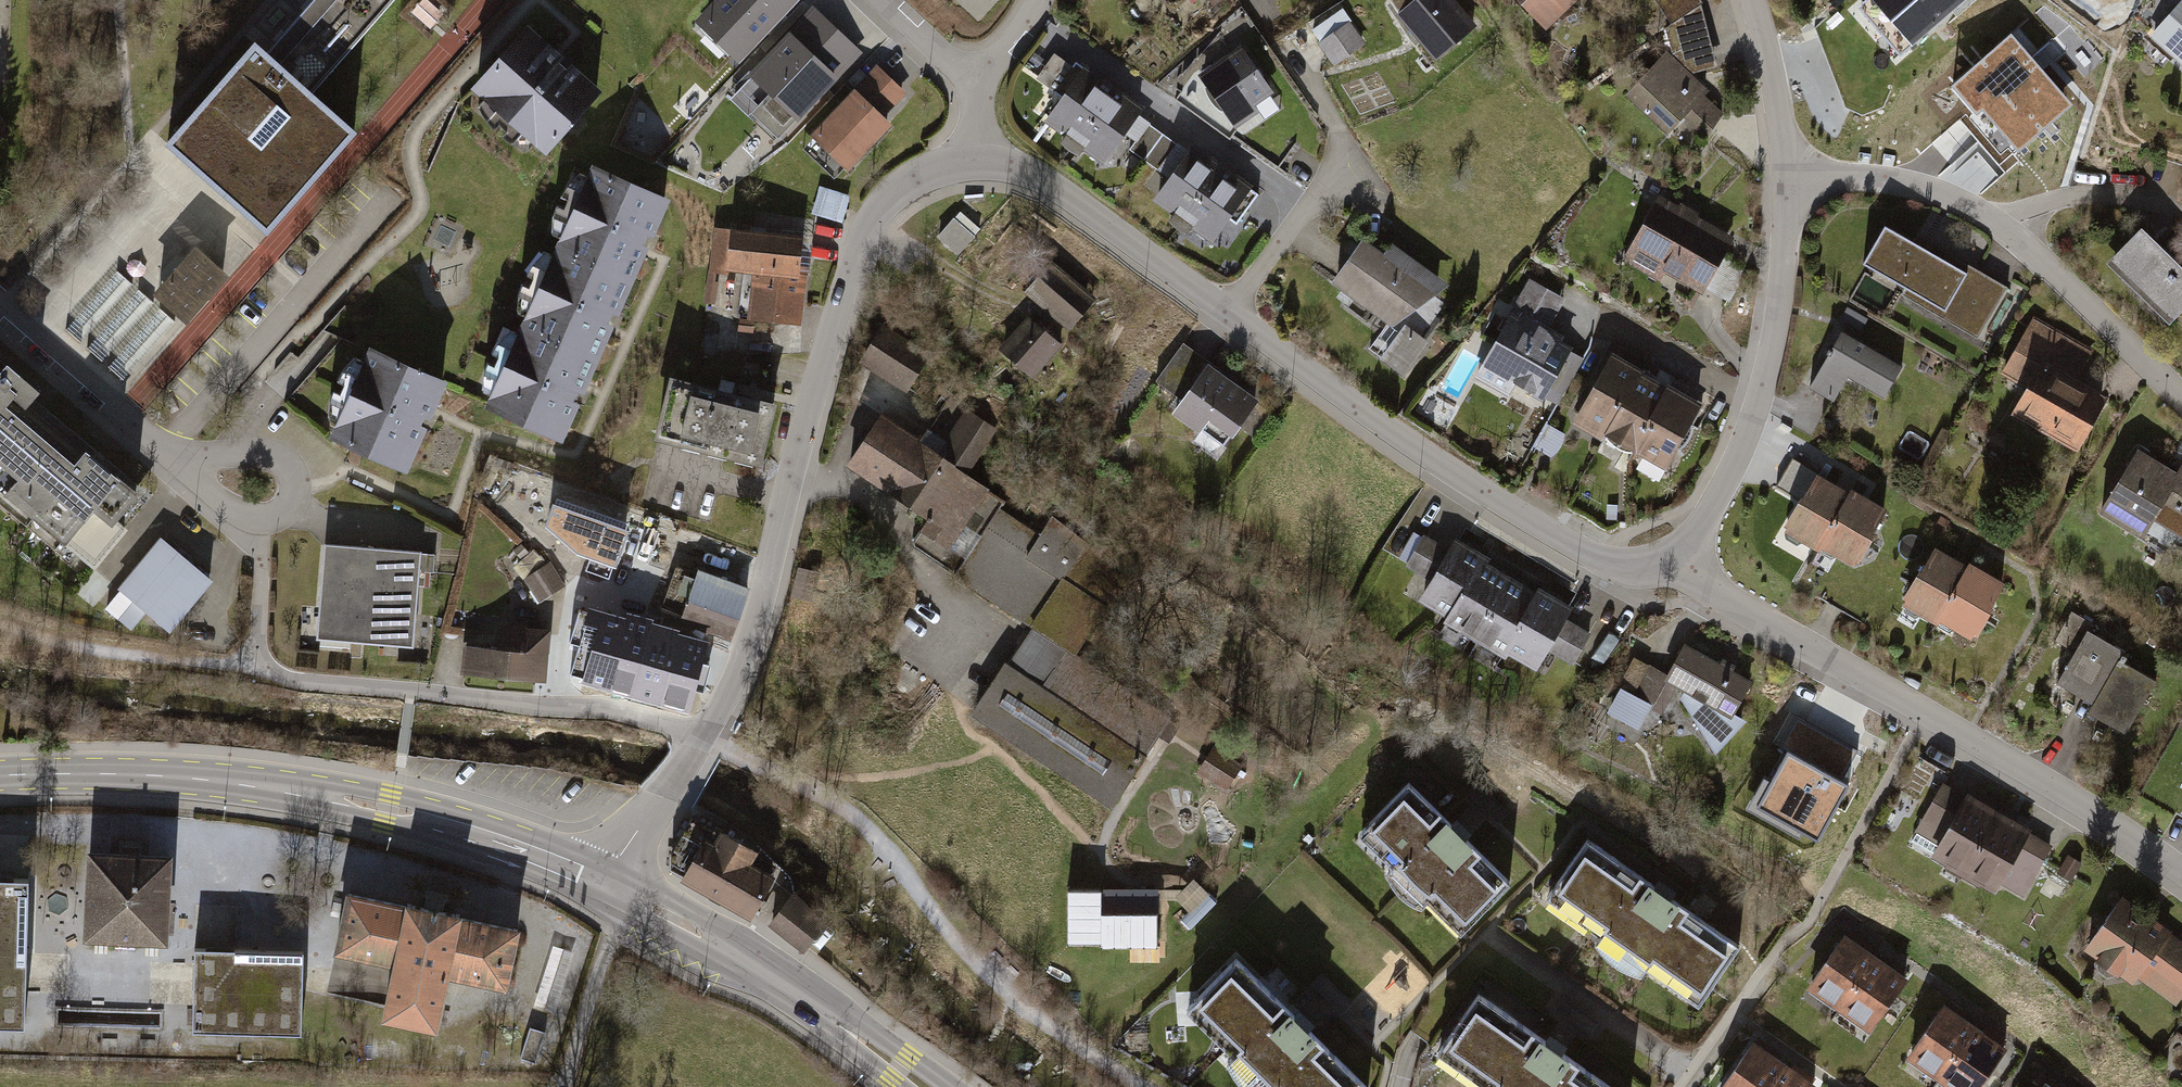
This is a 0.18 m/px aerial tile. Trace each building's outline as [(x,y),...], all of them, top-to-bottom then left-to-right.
[(276,52),(263,41),(173,144),(272,231),(362,128),(313,85),(386,0),(321,0),(276,52)] [(680,20),(733,69),(796,0),(698,0),(680,20)] [(1390,14),(1410,38),(1431,63),(1475,25),(1454,0),(1407,0),(1390,14)] [(1541,27),(1571,0),(1516,0),(1541,27)] [(1858,8),(1901,60),(1974,0),(1868,0),(1858,8)] [(2146,34),(2181,68),(2181,0),(2179,0),(2146,34)] [(1342,8),(1310,29),(1334,67),(1366,46),(1342,8)] [(749,81),(791,119),(857,49),(816,11),(749,81)] [(557,56),(524,29),(467,97),(547,163),(604,95),(557,56)] [(2012,40),(1952,92),(1977,121),(1984,115),(2019,156),(2073,110),(2012,40)] [(1267,92),(1237,42),(1190,69),(1227,132),(1256,115),(1249,103),(1267,92)] [(1707,88),(1660,44),(1615,92),(1662,136),(1707,88)] [(1031,121),(1063,144),(1104,85),(1073,64),(1031,121)] [(903,93),(879,70),(817,135),(847,163),(884,124),(878,118),(903,93)] [(1063,144),(1093,165),(1135,107),(1104,85),(1063,144)] [(11,132),(0,115),(0,140),(11,132)] [(1144,199),(1176,222),(1218,164),(1187,142),(1144,199)] [(1176,222),(1206,244),(1248,186),(1218,164),(1176,222)] [(564,253),(645,286),(682,198),(600,165),(564,253)] [(822,184),(814,210),(844,219),(851,193),(822,184)] [(1654,197),(1619,262),(1697,304),(1732,238),(1690,216),(1654,197)] [(954,216),(937,236),(958,253),(974,233),(954,216)] [(1876,223),(1854,261),(1902,289),(1895,301),(1976,347),(2009,290),(1990,279),(1914,235),(1909,242),(1876,223)] [(2134,224),(2098,261),(2163,323),(2181,303),(2181,270),(2134,224)] [(818,242),(736,232),(731,273),(764,277),(758,326),(807,332),(818,242)] [(1353,238),(1321,286),(1380,325),(1360,355),(1399,381),(1449,305),(1434,296),(1443,283),(1385,245),(1378,255),(1353,238)] [(230,272),(196,242),(155,289),(190,318),(230,272)] [(532,329),(614,363),(645,286),(564,253),(532,329)] [(1045,261),(1019,291),(1065,331),(1092,301),(1045,261)] [(1563,299),(1523,278),(1475,367),(1515,389),(1544,405),(1577,344),(1547,328),(1563,299)] [(74,328),(84,341),(101,328),(90,315),(74,328)] [(1058,348),(1023,316),(992,350),(1027,382),(1058,348)] [(2092,353),(2030,320),(2002,373),(2021,384),(2006,413),(2071,447),(2098,396),(2075,384),(2083,370),(2092,353)] [(1907,367),(1833,323),(1795,386),(1823,403),(1838,378),(1885,406),(1907,367)] [(930,353),(882,324),(859,361),(906,390),(930,353)] [(498,413),(580,446),(614,363),(532,329),(498,413)] [(1171,400),(1199,360),(1178,343),(1147,383),(1171,400)] [(462,388),(377,350),(337,442),(422,479),(462,388)] [(1632,370),(1601,354),(1565,424),(1596,440),(1632,370)] [(1258,403),(1199,360),(1171,400),(1162,413),(1221,455),(1258,403)] [(1664,387),(1632,370),(1596,440),(1628,456),(1664,387)] [(106,566),(160,499),(0,371),(0,481),(106,566)] [(773,407),(673,380),(659,436),(759,462),(773,407)] [(1695,403),(1664,387),(1628,456),(1659,472),(1695,403)] [(913,545),(1033,624),(1075,652),(1104,607),(1126,585),(1085,544),(1052,518),(1039,536),(999,510),(1005,501),(962,472),(977,449),(980,450),(994,428),(949,396),(920,441),(881,415),(850,463),(930,517),(913,542),(913,545)] [(1559,453),(1565,432),(1548,427),(1541,448),(1559,453)] [(2128,447),(2090,510),(2138,539),(2149,520),(2181,540),(2181,465),(2177,462),(2171,472),(2128,447)] [(1807,474),(1772,533),(1807,554),(1812,546),(1843,496),(1807,474)] [(1843,496),(1812,546),(1848,568),(1883,510),(1866,499),(1847,488),(1843,496)] [(571,534),(545,512),(521,538),(535,551),(515,570),(540,603),(595,570),(571,534)] [(1397,557),(1428,575),(1446,544),(1429,535),(1415,526),(1397,557)] [(1471,561),(1480,566),(1485,557),(1450,538),(1446,544),(1428,575),(1413,604),(1439,618),(1471,561)] [(157,543),(101,608),(130,633),(145,616),(166,634),(207,586),(157,543)] [(1927,545),(1895,601),(1930,622),(1963,566),(1927,545)] [(372,552),(325,548),(317,641),(364,645),(372,552)] [(422,556),(372,552),(364,645),(414,649),(422,556)] [(1463,634),(1496,575),(1480,566),(1471,561),(1439,618),(1438,620),(1463,634)] [(1963,566),(1930,622),(1964,641),(1996,585),(1963,566)] [(743,595),(676,572),(663,610),(730,633),(743,595)] [(1492,650),(1525,592),(1496,575),(1463,634),(1492,650)] [(1528,671),(1564,608),(1527,587),(1525,592),(1492,650),(1528,671)] [(623,620),(580,608),(570,646),(575,648),(569,672),(606,682),(623,620)] [(1572,656),(1591,627),(1570,613),(1551,643),(1572,656)] [(685,709),(688,710),(707,637),(649,623),(650,620),(625,614),(623,620),(606,682),(608,688),(630,693),(657,702),(685,709)] [(1112,802),(1156,735),(1120,710),(1121,708),(1116,704),(1124,692),(1071,657),(1075,652),(1033,624),(976,711),(1112,802)] [(2115,649),(2081,629),(2051,681),(2085,700),(2109,658),(2115,649)] [(503,649),(468,646),(465,672),(544,679),(548,635),(505,631),(503,649)] [(1734,714),(1753,682),(1685,644),(1668,675),(1649,665),(1634,657),(1605,712),(1637,729),(1648,707),(1661,714),(1675,688),(1683,693),(1680,700),(1715,755),(1746,721),(1734,714)] [(2152,683),(2109,658),(2085,700),(2078,713),(2083,716),(2121,737),(2152,683)] [(1166,720),(1124,692),(1116,704),(1121,708),(1120,710),(1156,735),(1166,720)] [(1827,732),(1797,715),(1779,746),(1785,749),(1769,777),(1763,774),(1746,804),(1798,833),(1802,827),(1818,836),(1849,780),(1846,779),(1843,777),(1858,749),(1827,732)] [(1240,768),(1212,750),(1200,768),(1228,786),(1240,768)] [(1992,813),(1934,780),(1906,831),(1925,842),(1918,854),(1957,875),(1992,813)] [(1384,788),(1353,820),(1385,851),(1379,858),(1410,888),(1418,880),(1451,912),(1482,880),(1456,855),(1467,844),(1438,816),(1425,804),(1413,816),(1384,788)] [(2053,846),(1992,813),(1957,875),(1987,892),(1992,883),(2023,900),(2053,846)] [(671,852),(671,868),(751,913),(772,877),(746,862),(754,849),(723,832),(722,833),(692,816),(671,852)] [(1570,838),(1535,893),(1690,994),(1725,940),(1570,838)] [(90,853),(86,937),(165,941),(169,857),(90,853)] [(2051,876),(2065,885),(2078,865),(2063,856),(2051,876)] [(24,1026),(28,878),(0,878),(0,1025),(24,1026)] [(1160,885),(1070,884),(1069,941),(1159,942),(1160,885)] [(406,906),(348,893),(336,950),(395,962),(384,1016),(435,1026),(446,973),(512,988),(524,931),(459,917),(460,915),(407,904),(406,906)] [(793,894),(772,920),(805,947),(826,921),(793,894)] [(2166,933),(2114,895),(2076,947),(2129,985),(2132,979),(2166,933)] [(1796,988),(1828,1010),(1867,956),(1834,933),(1796,988)] [(2132,979),(2174,1005),(2181,994),(2181,945),(2166,933),(2132,979)] [(194,948),(192,1031),(301,1033),(303,951),(194,948)] [(1252,1086),(1359,1086),(1221,952),(1178,995),(1223,1039),(1206,1055),(1229,1078),(1235,1071),(1252,1086)] [(1867,956),(1828,1010),(1860,1033),(1898,978),(1867,956)] [(1422,1047),(1480,1086),(1607,1086),(1571,1061),(1464,987),(1422,1047)] [(1896,1058),(1928,1081),(1967,1026),(1934,1004),(1896,1058)] [(1928,1081),(1937,1086),(1972,1086),(1999,1049),(1967,1026),(1928,1081)] [(547,1040),(533,1035),(523,1065),(538,1070),(547,1040)] [(1777,1066),(1744,1043),(1714,1086),(1762,1086),(1777,1066)] [(1762,1086),(1807,1086),(1777,1066),(1762,1086)]
